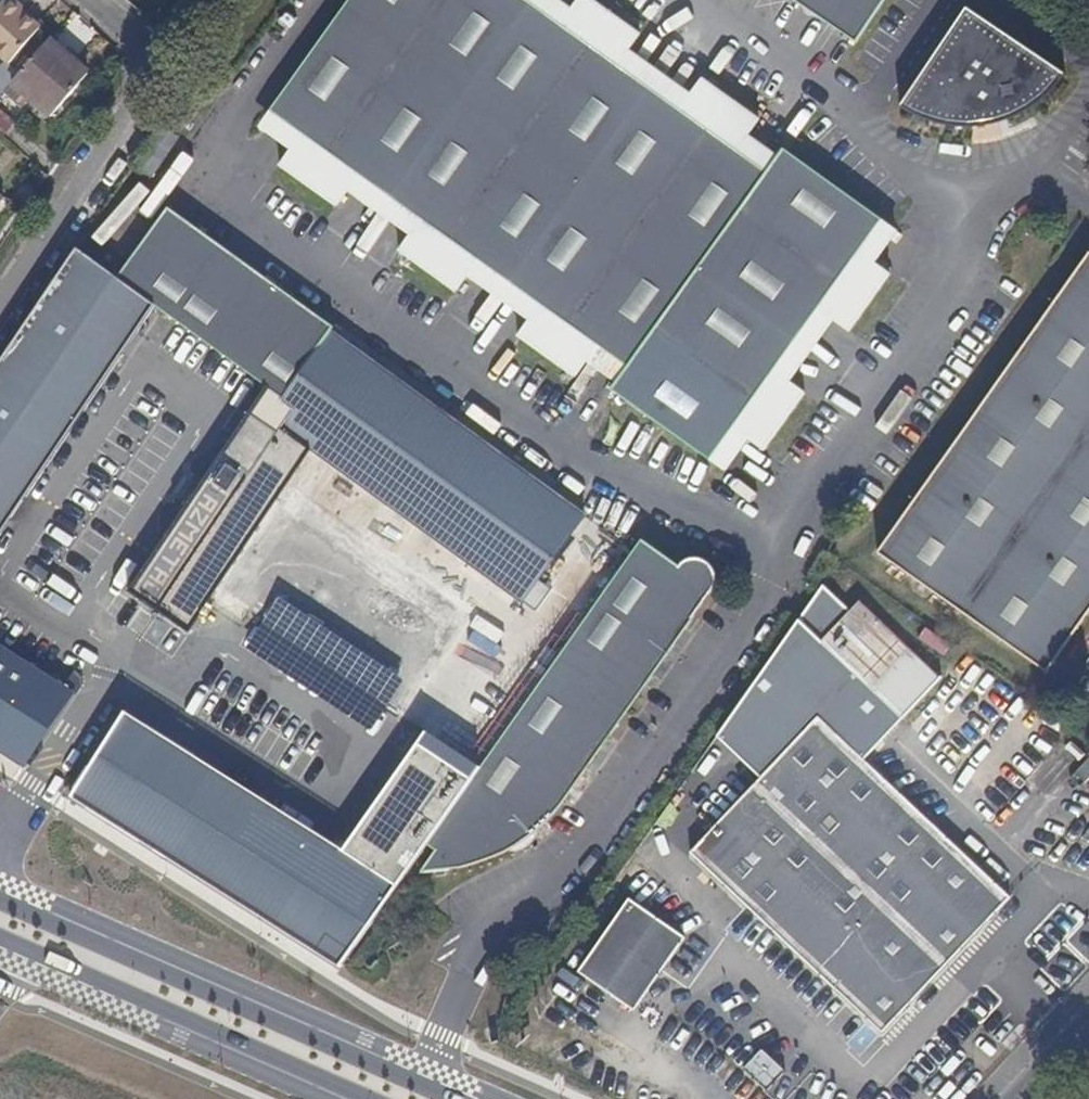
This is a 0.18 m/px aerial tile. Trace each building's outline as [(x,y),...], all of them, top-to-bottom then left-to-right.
[(41,27),(22,12),(25,8),(16,0),(5,0),(0,5),(0,56),(5,61),(0,67),(0,95),(19,73),(9,65),(41,27)] [(264,104),(298,128),(272,163),(331,207),(346,187),(360,168),(424,215),(412,231),(397,251),(452,293),(469,270),(482,252),(541,296),(529,311),(513,333),(573,377),(589,354),(605,335),(628,353),(614,372),(604,385),(709,463),(734,429),(766,453),(810,395),(795,384),(776,370),(822,308),(839,320),(852,330),(894,274),(862,250),(887,215),(789,142),(777,157),(763,175),(738,156),(751,137),(761,124),(701,80),(689,96),(673,117),(609,69),(621,52),(633,37),(583,0),(570,0),(562,10),(547,31),(506,0),(335,0),(264,104)] [(547,0),(506,0),(547,31),(562,10),(547,0)] [(846,42),(874,0),(782,0),(846,42)] [(1059,72),(958,5),(890,110),(899,118),(929,126),(972,131),(1005,122),(1020,117),(1045,99),(1056,84),(1059,72)] [(88,74),(49,39),(20,74),(3,93),(21,109),(29,101),(50,118),(88,74)] [(689,96),(621,52),(609,69),(673,117),(689,96)] [(0,110),(0,133),(3,136),(14,123),(12,121),(0,110)] [(777,157),(751,137),(738,156),(763,175),(777,157)] [(424,215),(360,168),(346,187),(412,231),(424,215)] [(335,326),(169,206),(116,279),(152,307),(268,390),(283,401),(335,326)] [(152,307),(76,250),(38,306),(0,362),(0,536),(152,307)] [(541,296),(482,252),(469,270),(529,311),(541,296)] [(883,549),(1051,671),(1088,618),(1088,264),(883,549)] [(795,384),(839,320),(822,308),(776,370),(795,384)] [(590,514),(335,326),(283,401),(294,409),(278,430),(310,451),(525,601),(590,514)] [(614,372),(628,353),(605,335),(589,354),(614,372)] [(252,414),(278,430),(294,409),(283,401),(268,390),(252,414)] [(194,626),(310,451),(278,430),(252,414),(134,590),(194,626)] [(669,649),(710,592),(716,577),(711,564),(700,559),(692,559),(676,566),(641,541),(491,763),(476,785),(434,846),(439,853),(427,873),(459,869),(483,861),(507,851),(536,831),(553,815),(563,804),(588,771),(669,649)] [(823,629),(904,706),(936,672),(855,595),(823,629)] [(27,769),(75,696),(0,649),(0,752),(27,769)] [(824,713),(694,850),(885,1031),(1014,895),(824,713)] [(344,853),(127,717),(72,799),(256,914),(339,967),(396,885),(476,785),(420,746),(344,853)] [(637,1008),(688,930),(630,892),(579,970),(637,1008)] [(764,1045),(742,1065),(767,1092),(789,1072),(764,1045)]
